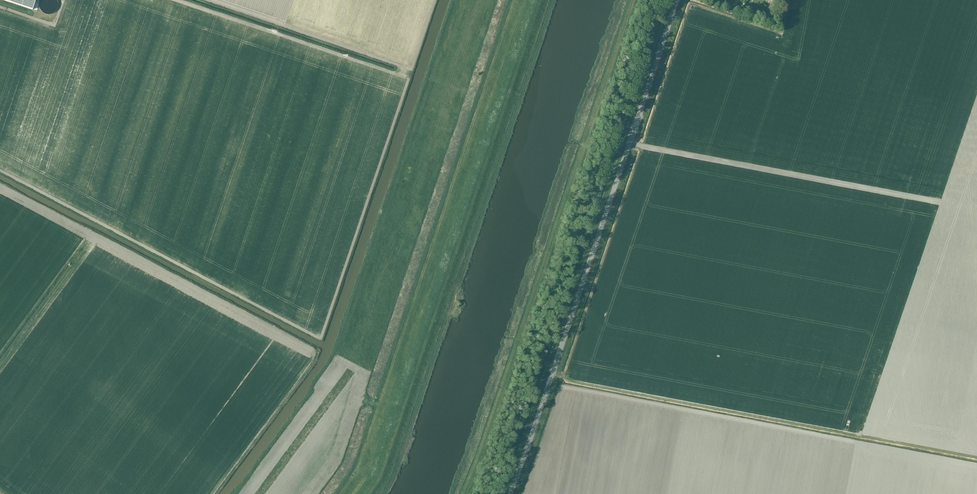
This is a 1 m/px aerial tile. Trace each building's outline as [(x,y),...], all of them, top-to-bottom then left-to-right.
[(33,10),(36,0),(3,0),(33,10)]
